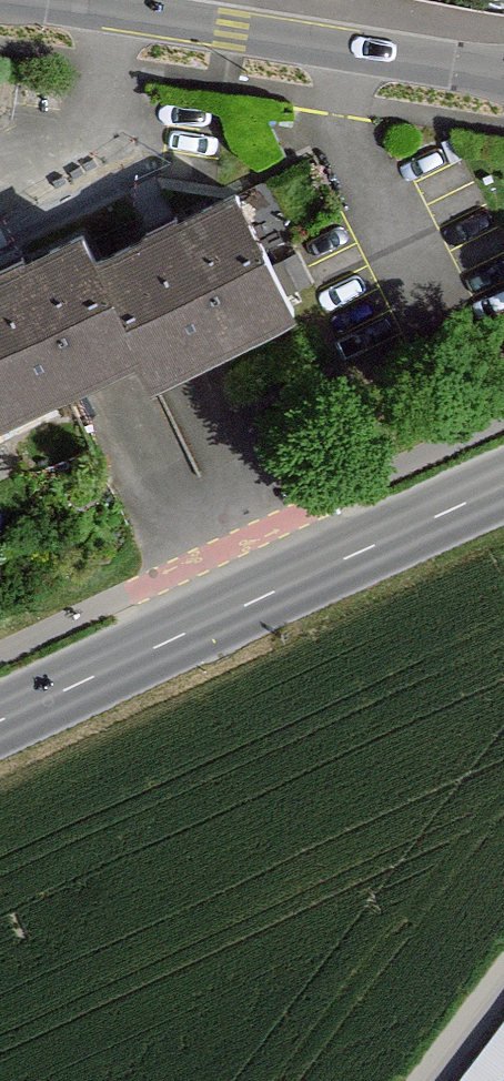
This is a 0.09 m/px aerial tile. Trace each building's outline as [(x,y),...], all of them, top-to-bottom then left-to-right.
[(151,354),(164,381),(299,314),(238,195),(100,265),(86,237),(0,279),(0,427),(151,354)]
